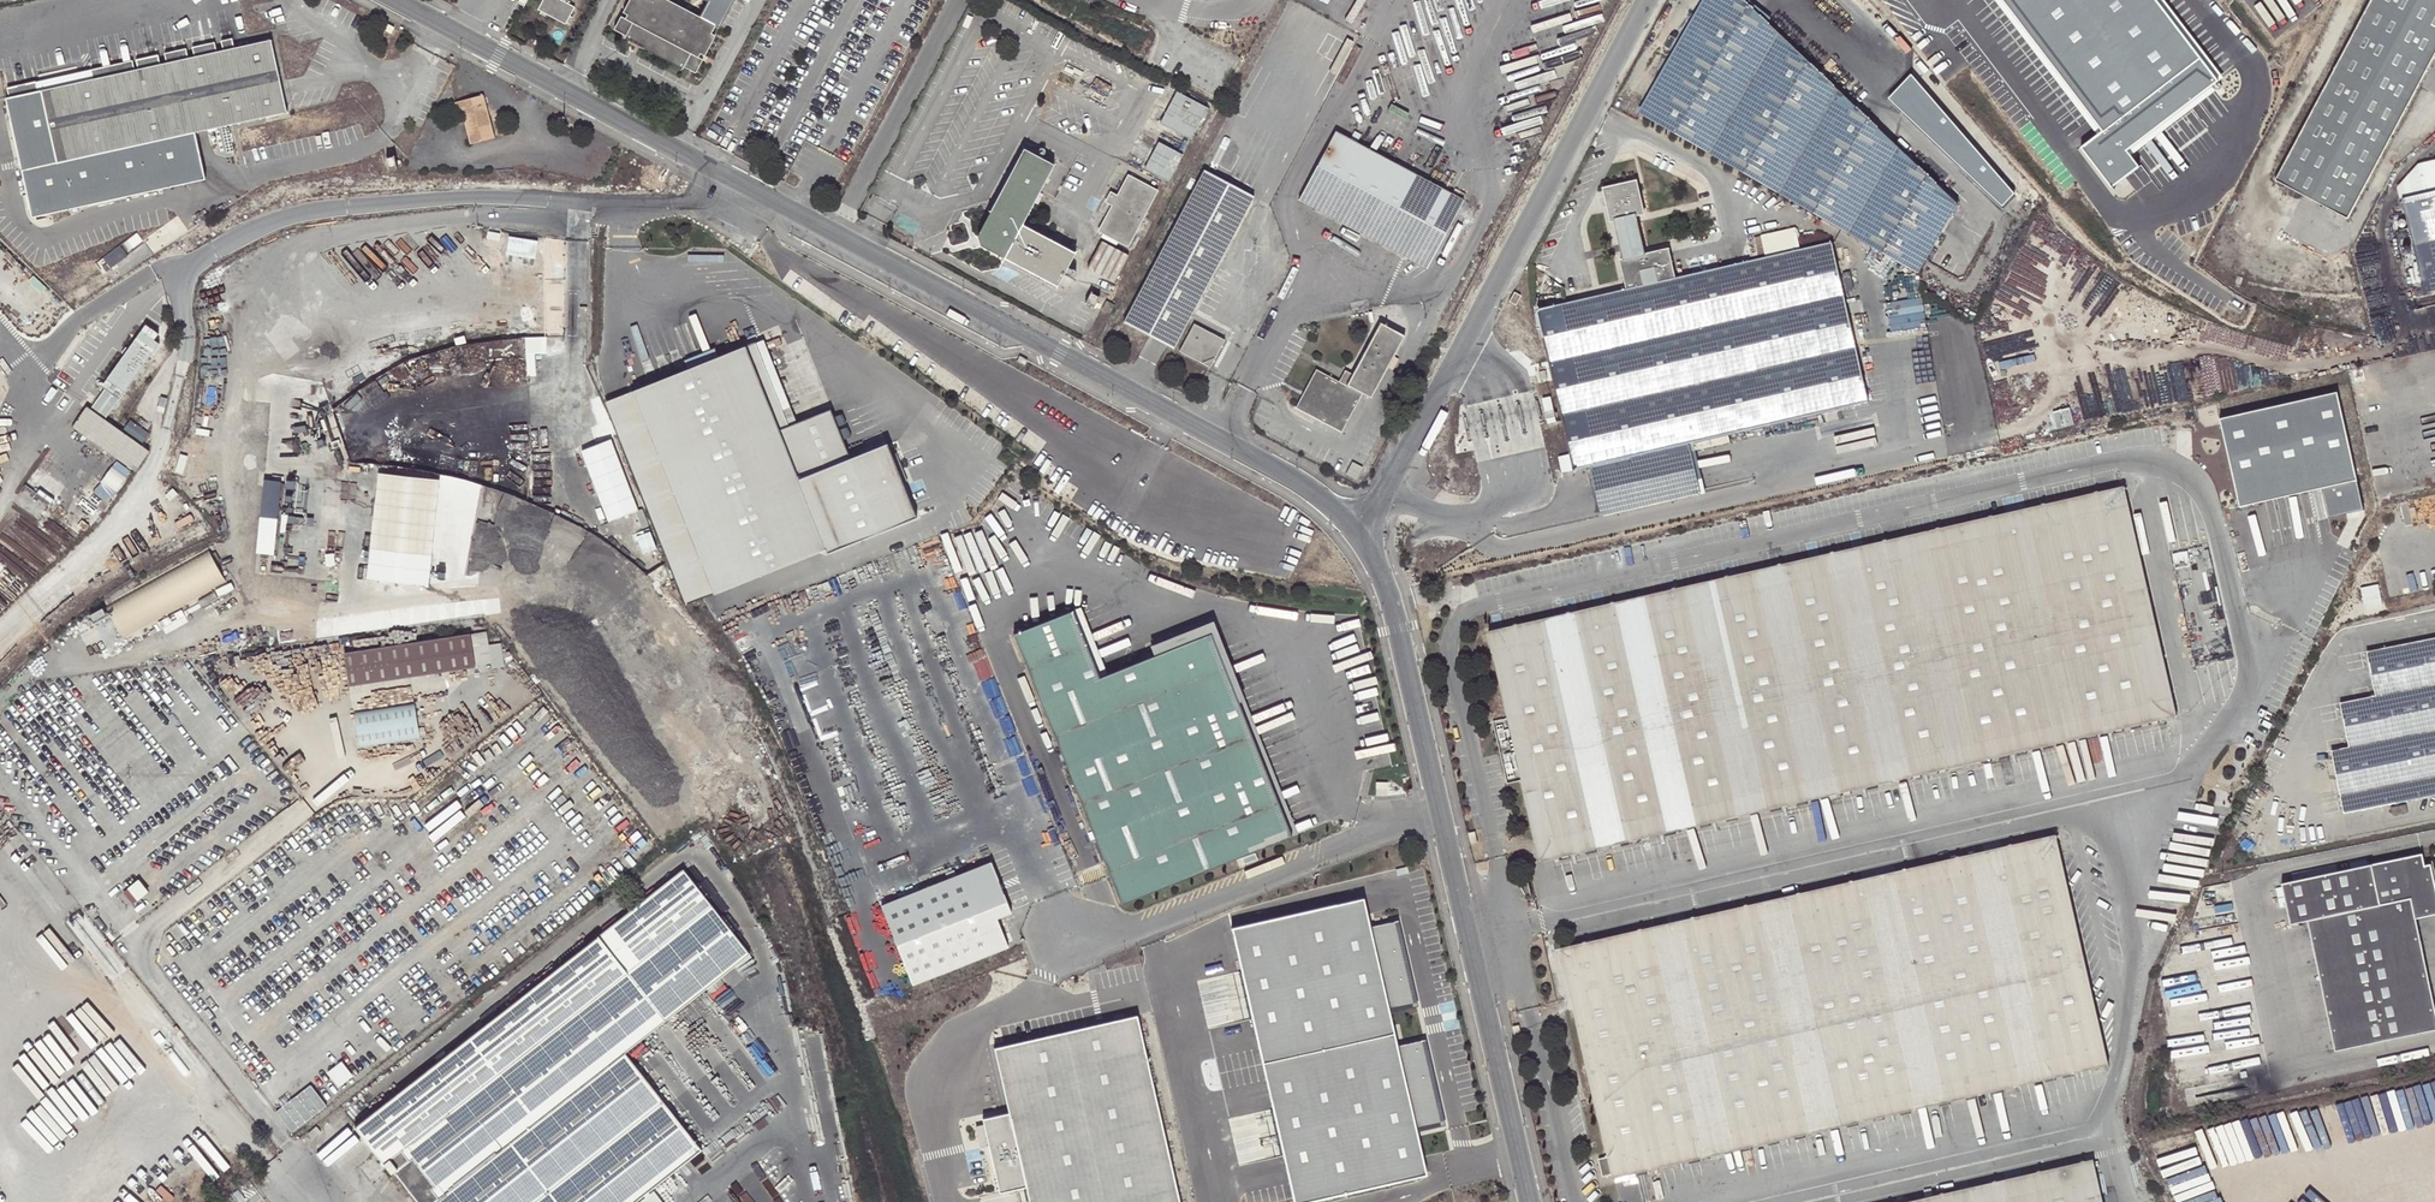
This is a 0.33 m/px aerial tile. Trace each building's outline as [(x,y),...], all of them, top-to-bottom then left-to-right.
[(521,13),(528,0),(520,0),(515,10),(521,13)] [(564,24),(573,6),(561,0),(542,0),(537,9),(564,24)] [(662,0),(634,0),(617,32),(625,36),(627,34),(635,38),(645,43),(683,64),(681,66),(691,71),(713,27),(662,0)] [(1742,0),(1705,0),(1640,115),(1917,273),(1957,205),(1742,0)] [(2101,130),(2079,147),(2112,190),(2142,167),(2128,149),(2218,81),(2156,0),(2001,0),(2101,130)] [(2275,180),(2346,218),(2434,52),(2434,0),(2371,0),(2275,180)] [(395,27),(382,21),(379,27),(391,34),(395,27)] [(220,41),(223,51),(234,48),(232,38),(220,41)] [(643,47),(645,43),(635,38),(633,42),(643,47)] [(270,40),(260,42),(276,114),(286,112),(270,40)] [(36,219),(209,178),(198,132),(276,114),(260,42),(234,48),(223,51),(216,52),(194,57),(188,59),(166,64),(160,65),(137,70),(121,74),(110,76),(8,97),(36,219)] [(192,47),(194,57),(216,52),(214,42),(192,47)] [(163,53),(166,64),(188,59),(185,48),(163,53)] [(135,60),(137,70),(160,65),(158,55),(135,60)] [(107,66),(110,76),(121,74),(119,63),(107,66)] [(1891,103),(2006,210),(2018,199),(1914,76),(1891,103)] [(1206,107),(1173,90),(1156,122),(1189,139),(1206,107)] [(461,110),(470,144),(494,137),(482,95),(454,103),(456,111),(461,110)] [(1463,201),(1335,132),(1298,202),(1426,269),(1463,201)] [(1140,163),(1167,178),(1180,153),(1153,138),(1140,163)] [(1020,225),(1043,181),(1044,178),(1051,164),(1021,149),(977,235),(981,246),(1057,285),(1074,252),(1020,225)] [(394,158),(386,159),(388,169),(396,167),(394,158)] [(2420,280),(2434,276),(2434,159),(2419,163),(2399,187),(2417,268),(2420,280)] [(1254,197),(1204,170),(1123,323),(1149,336),(1168,346),(1173,349),(1254,197)] [(1154,189),(1127,174),(1116,195),(1110,205),(1098,230),(1125,244),(1154,189)] [(1574,472),(1591,467),(1687,445),(1868,403),(1831,243),(1675,279),(1668,250),(1644,255),(1634,216),(1642,214),(1635,182),(1604,189),(1606,197),(1600,199),(1602,208),(1608,206),(1612,221),(1615,220),(1624,260),(1620,261),(1626,290),(1536,311),(1540,328),(1574,472)] [(1110,205),(1116,195),(1109,192),(1105,201),(1110,205)] [(1127,255),(1100,241),(1086,266),(1113,280),(1127,255)] [(2421,282),(2420,280),(2417,268),(2410,270),(2414,284),(2421,282)] [(2420,280),(2421,282),(2423,293),(2434,290),(2434,276),(2420,280)] [(1098,297),(1091,293),(1086,302),(1093,306),(1098,297)] [(1522,298),(1514,294),(1508,304),(1516,308),(1522,298)] [(1109,314),(1114,305),(1107,302),(1102,310),(1109,314)] [(589,306),(580,306),(580,324),(588,324),(589,306)] [(1404,336),(1379,322),(1352,374),(1344,370),(1338,381),(1315,369),(1295,408),(1340,432),(1361,394),(1370,399),(1404,336)] [(1223,340),(1193,325),(1179,352),(1209,367),(1223,340)] [(92,408),(106,418),(160,342),(143,329),(108,378),(111,380),(92,408)] [(560,338),(560,337),(525,338),(525,355),(561,353),(560,338)] [(763,338),(755,342),(789,425),(797,422),(763,338)] [(789,425),(755,342),(634,389),(606,400),(677,581),(686,603),(702,596),(825,546),(798,480),(849,459),(830,409),(797,422),(789,425)] [(1025,365),(1028,360),(1019,356),(1017,360),(1025,365)] [(2336,393),(2218,420),(2239,507),(2321,488),(2328,519),(2363,511),(2336,393)] [(136,471),(151,451),(117,427),(88,406),(74,427),(136,471)] [(595,428),(601,443),(612,468),(621,464),(605,425),(595,428)] [(590,448),(601,443),(595,428),(584,433),(589,445),(590,448)] [(598,479),(613,473),(612,468),(601,443),(590,448),(587,449),(598,479)] [(915,518),(887,445),(849,459),(798,480),(825,546),(827,553),(915,518)] [(1699,493),(1687,445),(1591,467),(1602,516),(1699,493)] [(116,493),(134,472),(122,461),(104,482),(116,493)] [(380,470),(372,547),(434,553),(442,477),(380,470)] [(2123,487),(1926,531),(1487,632),(1510,734),(1533,835),(1540,862),(2034,749),(2176,717),(2123,487)] [(282,535),(262,533),(259,570),(278,572),(282,535)] [(209,549),(106,605),(124,639),(228,582),(209,549)] [(2368,585),(2361,586),(2364,603),(2370,602),(2368,585)] [(1109,875),(1120,904),(1290,837),(1290,835),(1211,636),(1211,635),(1099,678),(1073,612),(1016,633),(1109,875)] [(484,632),(469,634),(474,667),(489,664),(484,632)] [(1218,633),(1211,636),(1290,835),(1297,833),(1218,633)] [(348,686),(474,667),(469,634),(343,653),(348,686)] [(2375,696),(2340,704),(2349,747),(2331,751),(2344,814),(2434,796),(2434,638),(2366,652),(2375,696)] [(352,713),(356,748),(417,739),(412,704),(352,713)] [(1474,830),(1467,832),(1471,845),(1478,843),(1474,830)] [(2107,1066),(2054,835),(1560,947),(1570,991),(1573,1007),(1613,1179),(2107,1066)] [(2282,883),(2290,924),(2308,920),(2335,1050),(2434,1029),(2434,1005),(2416,918),(2434,914),(2434,881),(2431,863),(2425,865),(2422,853),(2368,864),(2351,868),(2282,883)] [(2350,863),(2351,868),(2368,864),(2367,859),(2350,863)] [(989,861),(877,903),(908,986),(1009,948),(998,919),(1009,915),(989,861)] [(632,1046),(749,954),(683,870),(354,1127),(390,1173),(392,1171),(417,1201),(633,1201),(700,1150),(630,1059),(624,1052),(632,1046)] [(1228,929),(1288,1201),(1321,1201),(1427,1179),(1416,1130),(1438,1125),(1420,1042),(1395,1048),(1387,1010),(1410,1005),(1393,925),(1368,930),(1361,900),(1228,929)] [(1563,993),(1567,1009),(1573,1007),(1570,991),(1563,993)] [(1134,1016),(990,1049),(1005,1114),(979,1120),(996,1192),(1021,1187),(1024,1201),(1177,1201),(1134,1016)] [(1518,1023),(1511,1025),(1514,1037),(1522,1036),(1518,1023)] [(630,1059),(637,1053),(632,1046),(624,1052),(630,1059)] [(275,1112),(291,1133),(326,1106),(310,1085),(290,1100),(281,1107),(275,1112)] [(286,1095),(277,1102),(281,1107),(290,1100),(286,1095)] [(320,1133),(316,1128),(308,1134),(312,1140),(320,1133)] [(2092,1158),(1901,1201),(2102,1201),(2092,1158)] [(684,1191),(673,1176),(640,1201),(670,1201),(684,1191)]
